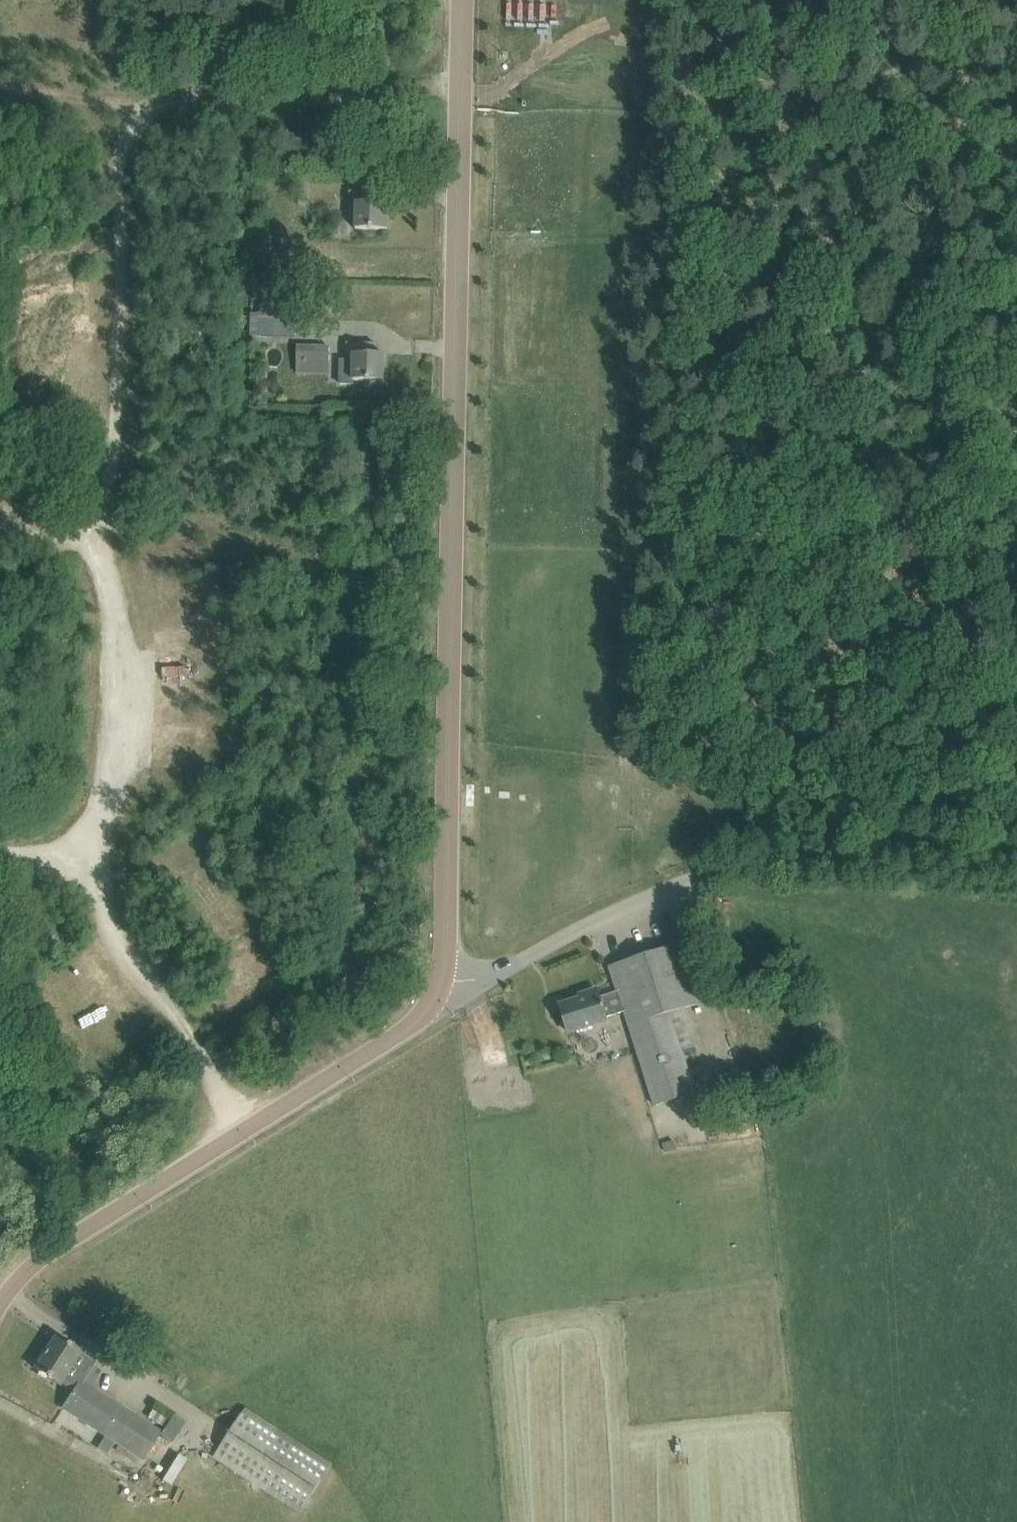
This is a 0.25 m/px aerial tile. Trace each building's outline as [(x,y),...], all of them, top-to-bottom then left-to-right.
[(357,229),(387,230),(387,203),(378,203),(378,192),(348,191),(348,211),(357,211),(357,229)] [(298,311),(279,311),(280,280),(253,280),(252,335),(297,336),(298,311)] [(346,342),(345,362),(340,362),(339,384),(354,384),(354,381),(384,381),(384,354),(375,354),(375,343),(346,342)] [(314,361),(314,373),(329,373),(329,345),(298,345),(298,361),(314,361)] [(413,867),(413,864),(413,857),(403,857),(403,867),(413,867)] [(700,1003),(681,944),(610,967),(618,993),(599,999),(597,990),(579,995),(580,999),(560,1006),(568,1033),(606,1021),(605,1018),(624,1012),(654,1106),(694,1093),(669,1013),(700,1003)] [(795,995),(730,1012),(742,1055),(755,1051),(757,1061),(790,1053),(786,1035),(804,1031),(795,995)] [(79,1351),(56,1336),(35,1369),(58,1384),(59,1383),(72,1392),(62,1407),(105,1435),(97,1448),(106,1454),(115,1441),(143,1459),(160,1433),(80,1380),(79,1382),(65,1373),(79,1351)] [(233,1431),(215,1458),(300,1513),(331,1465),(246,1410),(233,1431)]
